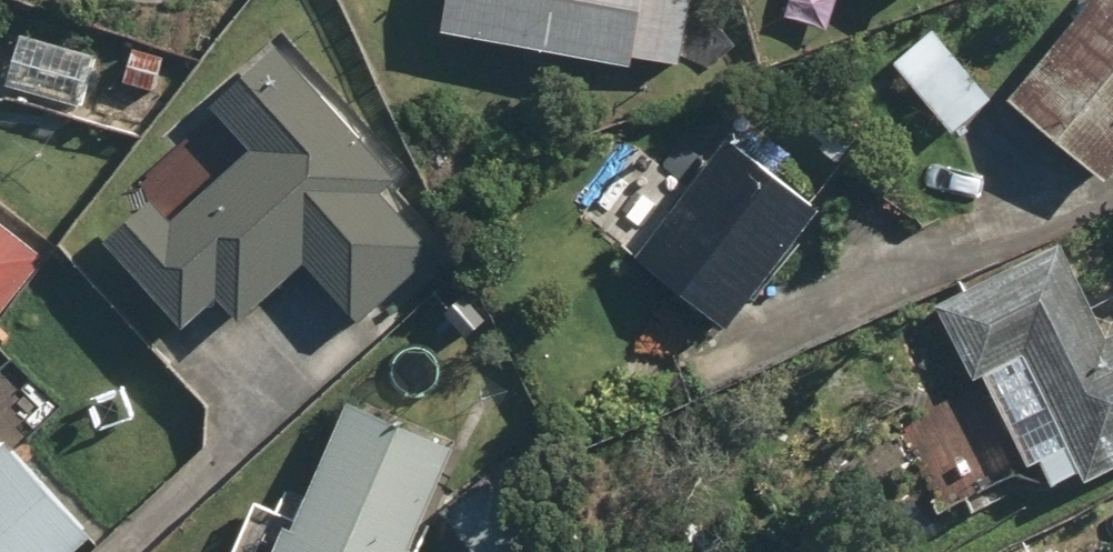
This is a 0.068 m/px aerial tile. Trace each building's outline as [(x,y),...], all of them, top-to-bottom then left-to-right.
[(455,29),(654,52),(656,0),(459,0),(455,29)] [(1013,82),(1111,165),(1112,163),(1112,0),(1081,0),(1013,82)] [(98,40),(20,25),(9,82),(86,98),(98,40)] [(1000,92),(934,25),(900,59),(966,125),(1000,92)] [(457,222),(281,40),(220,98),(263,143),(182,221),(160,198),(120,237),(200,319),(228,292),(252,317),(312,258),(364,312),(457,222)] [(839,198),(734,125),(644,256),(750,328),(839,198)] [(60,261),(0,210),(0,331),(60,261)] [(943,279),(1048,490),(1112,458),(1112,277),(1080,211),(943,279)] [(238,551),(412,551),(462,436),(360,393),(314,500),(290,489),(283,504),(262,495),(238,551)] [(101,529),(14,434),(0,447),(0,551),(75,551),(101,529)] [(514,453),(447,504),(484,551),(518,551),(563,517),(514,453)] [(997,551),(1066,551),(1049,523),(997,551)]
